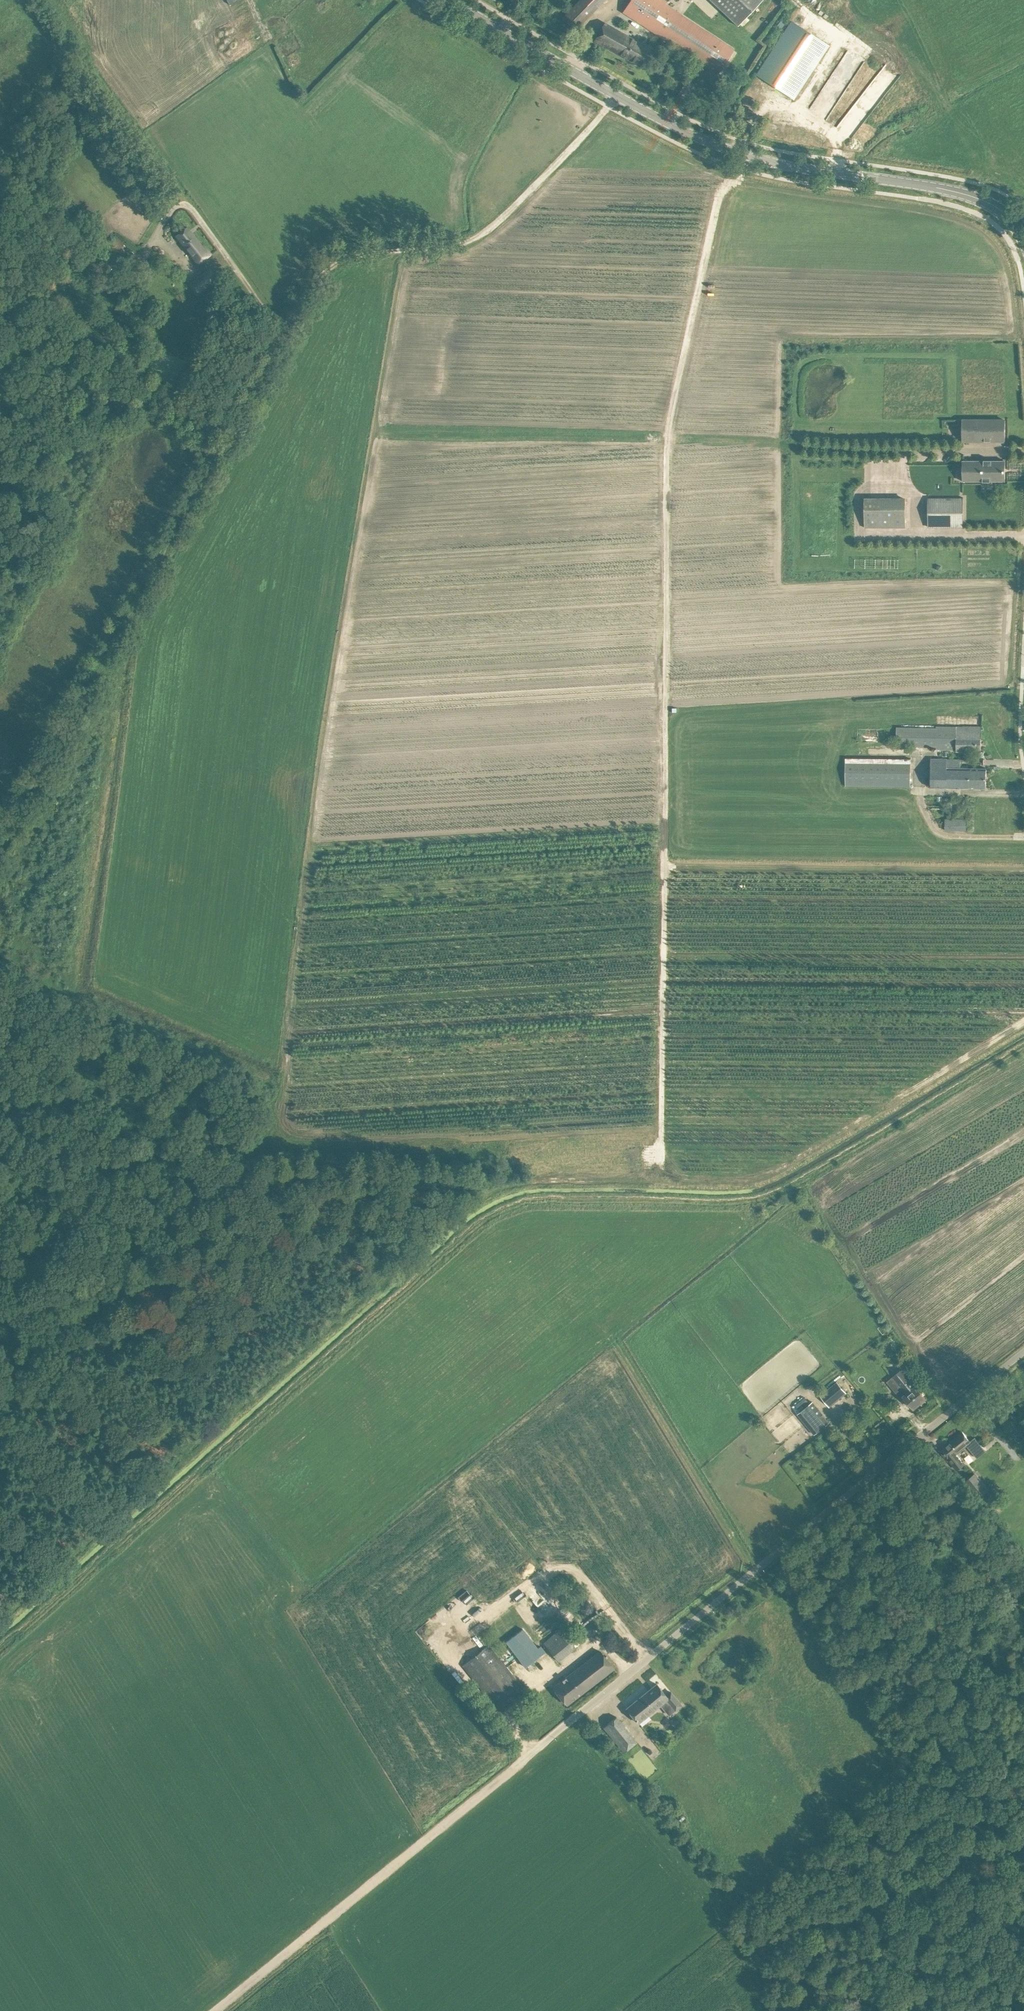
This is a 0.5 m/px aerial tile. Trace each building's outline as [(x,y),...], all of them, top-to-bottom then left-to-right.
[(563,17),(575,29),(605,0),(580,0),(563,17)] [(663,0),(632,0),(624,12),(717,73),(733,49),(665,4),(667,2),(663,0)] [(738,26),(763,0),(712,0),(738,26)] [(791,22),(756,75),(793,99),(828,46),(791,22)] [(604,23),(595,40),(642,67),(652,49),(604,23)] [(203,261),(211,254),(203,244),(202,245),(187,227),(176,236),(205,272),(189,285),(197,296),(218,279),(210,268),(209,269),(203,261)] [(124,243),(115,235),(105,246),(114,254),(124,243)] [(962,440),(1005,440),(1005,420),(962,420),(962,440)] [(963,460),(962,481),(1005,481),(1005,460),(963,460)] [(864,498),(864,526),(905,526),(906,498),(865,498),(864,498)] [(963,498),(929,498),(929,527),(963,527),(963,498)] [(956,751),(981,751),(981,727),(936,726),(936,728),(897,727),(896,745),(940,747),(940,749),(956,749),(956,751)] [(911,758),(845,758),(845,786),(911,786),(911,758)] [(960,767),(961,759),(931,759),(930,787),(986,788),(986,768),(960,767)] [(967,829),(966,817),(945,818),(945,830),(967,829)] [(903,1396),(913,1408),(926,1397),(916,1385),(915,1386),(902,1369),(893,1376),(907,1393),(903,1396)] [(820,1395),(829,1406),(846,1392),(837,1381),(820,1395)] [(814,1434),(829,1422),(813,1401),(798,1414),(814,1434)] [(970,1441),(963,1431),(940,1450),(948,1460),(949,1459),(957,1469),(964,1463),(956,1453),(967,1445),(974,1454),(983,1447),(975,1437),(970,1441)] [(975,1472),(963,1481),(977,1499),(989,1490),(975,1472)] [(518,1627),(501,1641),(523,1667),(544,1650),(539,1644),(536,1647),(518,1627)] [(575,1646),(562,1630),(545,1643),(559,1660),(575,1646)] [(464,1666),(500,1712),(526,1691),(490,1646),(464,1666)] [(613,1667),(600,1651),(553,1687),(566,1704),(613,1667)] [(681,1704),(671,1691),(666,1695),(656,1683),(626,1708),(638,1722),(666,1699),(675,1709),(681,1704)] [(637,1741),(621,1722),(616,1716),(603,1727),(624,1752),(637,1741)]
